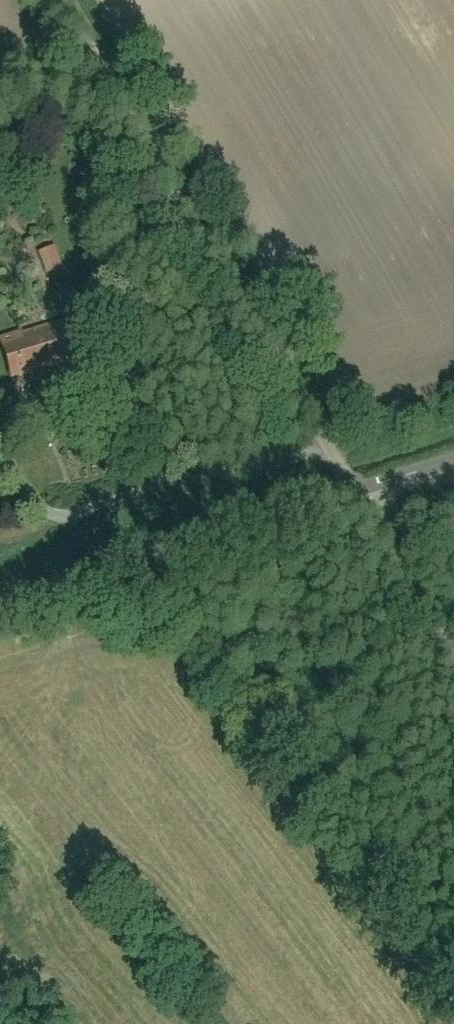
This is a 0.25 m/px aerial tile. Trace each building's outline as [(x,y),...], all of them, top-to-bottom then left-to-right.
[(52,250),(9,262),(25,320),(68,308),(52,250)] [(3,342),(11,379),(82,363),(73,325),(3,342)]
